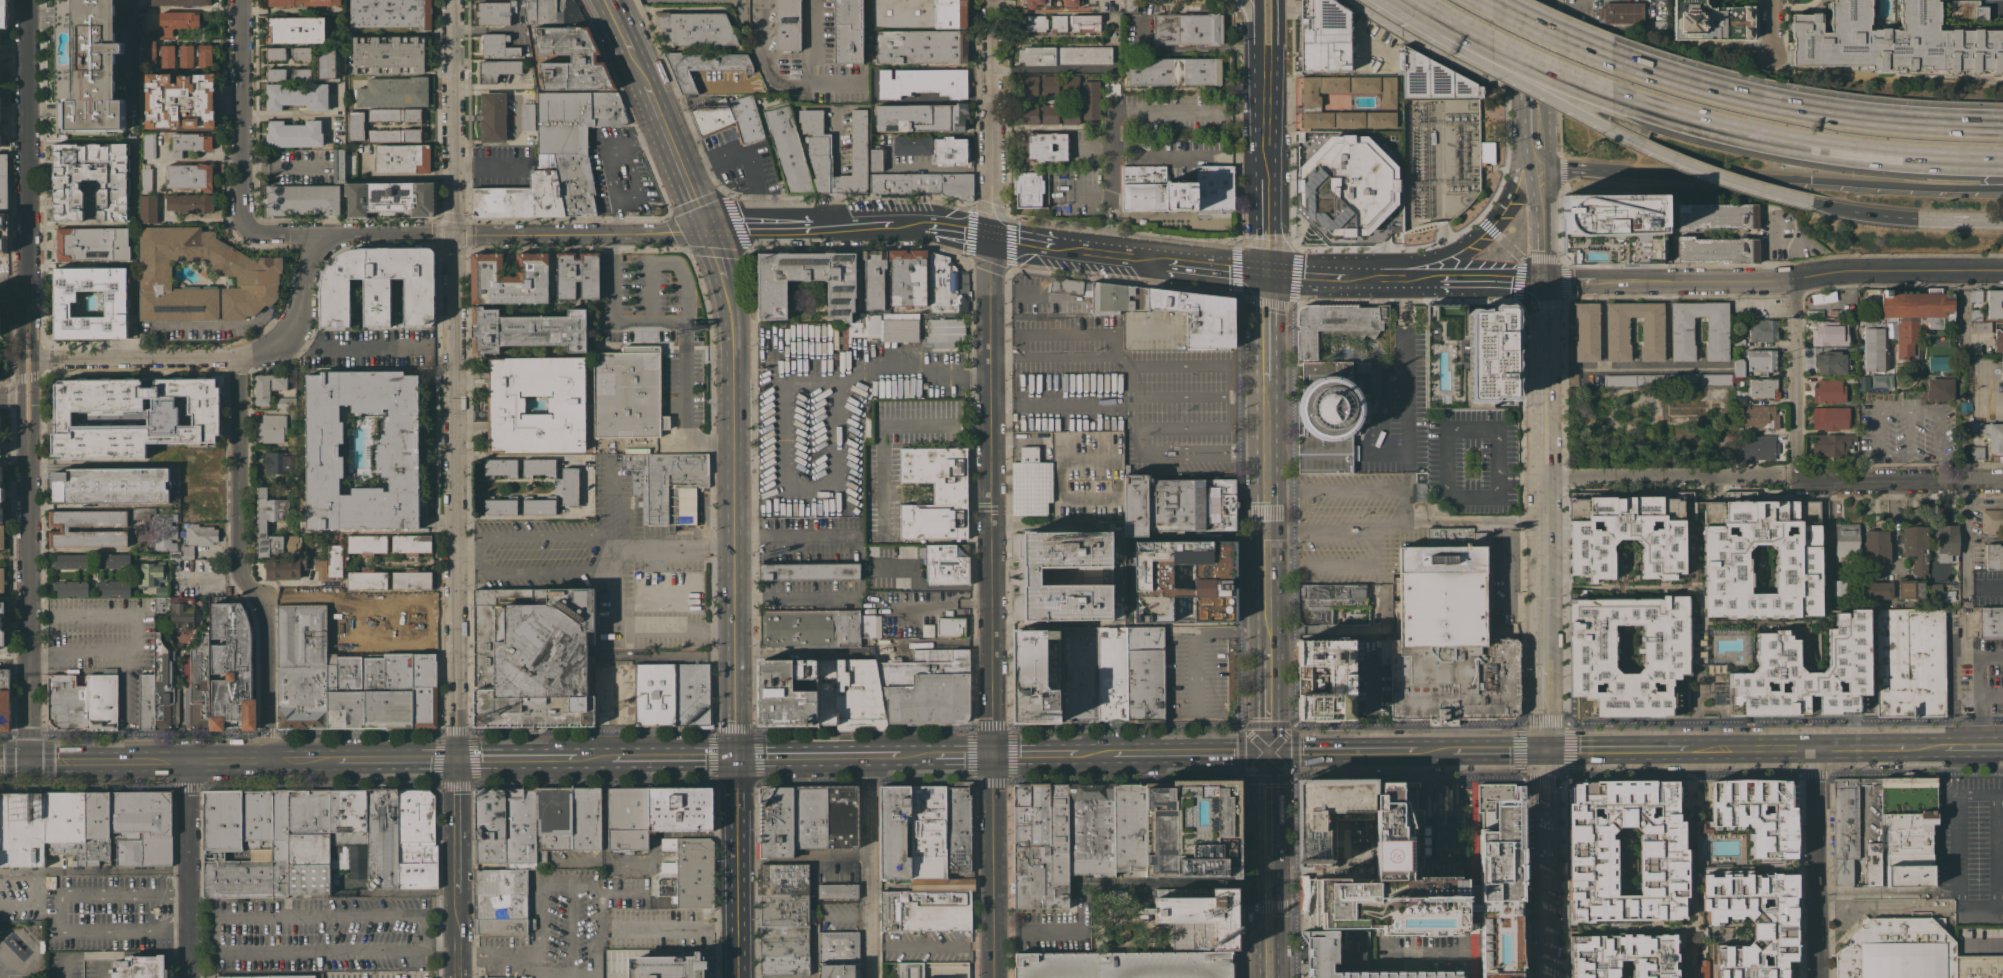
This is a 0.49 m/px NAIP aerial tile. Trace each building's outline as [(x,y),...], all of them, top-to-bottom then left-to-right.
[(54,33),(54,0),(116,0),(117,43),(124,43),(125,52),(117,52),(117,99),(124,99),(124,102),(126,102),(126,127),(125,127),(125,130),(66,131),(66,127),(64,127),(63,102),(66,102),(66,100),(54,100),(54,69),(53,69),(53,46),(54,46),(54,44),(53,44),(53,39),(54,39),(54,37),(53,37),(53,33),(54,33)] [(350,26),(350,0),(431,0),(431,30),(418,30),(418,26),(350,26)] [(474,25),(474,17),(476,17),(476,11),(474,11),(474,2),(509,2),(509,0),(515,0),(515,12),(511,12),(511,15),(509,15),(510,25),(474,25)] [(527,23),(523,0),(574,0),(585,23),(527,23)] [(775,28),(775,0),(801,0),(801,50),(775,50),(775,35),(774,35),(774,28),(775,28)] [(834,63),(834,0),(862,0),(863,63),(851,63),(851,66),(846,66),(846,63),(834,63)] [(870,28),(870,0),(967,0),(967,1),(966,1),(966,28),(870,28)] [(1025,4),(1025,0),(1049,0),(1049,6),(1043,6),(1043,4),(1036,4),(1036,6),(1034,8),(1032,9),(1030,9),(1027,8),(1026,6),(1025,4)] [(1064,6),(1065,0),(1082,0),(1082,5),(1073,5),(1073,8),(1068,8),(1068,6),(1064,6)] [(1123,12),(1123,0),(1136,0),(1136,12),(1123,12)] [(1301,71),(1300,0),(1333,0),(1349,11),(1350,71),(1301,71)] [(1673,39),(1673,0),(1705,0),(1705,3),(1709,7),(1714,7),(1715,6),(1742,6),(1742,5),(1753,5),(1754,40),(1742,40),(1742,39),(1673,39)] [(1829,2),(1829,0),(1833,0),(1874,0),(1874,3),(1871,3),(1871,4),(1869,4),(1869,7),(1870,7),(1870,9),(1874,9),(1874,15),(1870,15),(1870,16),(1870,25),(1873,25),(1873,28),(1880,28),(1880,26),(1882,26),(1882,25),(1888,25),(1888,26),(1889,26),(1889,28),(1896,28),(1896,25),(1900,25),(1900,23),(1899,23),(1899,16),(1898,16),(1898,15),(1896,15),(1896,9),(1899,9),(1899,7),(1899,4),(1899,3),(1896,3),(1896,0),(1936,0),(1939,0),(1939,8),(1939,16),(1939,26),(1942,26),(1942,29),(1950,29),(1950,27),(1959,27),(1959,29),(1972,29),(1972,27),(1981,27),(1981,29),(2002,29),(2002,69),(2001,69),(2001,71),(1999,71),(1999,73),(1994,73),(1994,71),(1992,71),(1992,69),(1979,69),(1979,71),(1977,71),(1977,74),(1972,74),(1972,71),(1970,71),(1970,69),(1957,69),(1957,71),(1955,71),(1955,74),(1950,74),(1950,71),(1948,71),(1948,69),(1929,69),(1929,70),(1922,70),(1922,65),(1915,65),(1915,68),(1914,68),(1914,70),(1909,70),(1909,68),(1907,68),(1907,66),(1899,66),(1899,69),(1893,69),(1893,68),(1886,68),(1886,70),(1878,70),(1878,69),(1878,68),(1872,68),(1864,68),(1864,64),(1790,64),(1790,48),(1793,48),(1793,37),(1791,37),(1791,30),(1789,30),(1789,28),(1788,28),(1787,23),(1790,23),(1790,21),(1791,21),(1791,13),(1799,13),(1810,13),(1810,12),(1813,12),(1813,10),(1818,10),(1818,12),(1819,12),(1819,13),(1821,13),(1821,31),(1830,31),(1830,25),(1830,24),(1827,24),(1827,18),(1829,18),(1829,16),(1830,16),(1830,9),(1830,8),(1827,8),(1827,2),(1829,2)] [(1979,0),(1979,5),(1984,5),(1983,6),(1988,6),(1988,20),(1949,20),(1949,21),(1945,21),(1945,10),(1950,10),(1950,0),(1979,0)] [(1636,23),(1603,23),(1603,22),(1598,22),(1598,19),(1597,19),(1597,7),(1603,7),(1603,2),(1636,3),(1644,3),(1644,24),(1636,23)] [(194,11),(194,12),(199,12),(199,28),(174,28),(174,29),(172,29),(172,37),(163,37),(163,39),(160,39),(160,11),(194,11)] [(660,47),(660,43),(663,43),(663,30),(654,30),(653,12),(668,12),(668,13),(725,13),(740,45),(674,45),(674,47),(661,47),(660,47)] [(1219,44),(1219,45),(1206,45),(1202,45),(1201,44),(1194,44),(1194,46),(1189,46),(1189,44),(1153,44),(1153,14),(1208,14),(1208,13),(1219,13),(1219,14),(1222,14),(1222,44),(1219,44)] [(1045,18),(1047,18),(1048,31),(1020,32),(1020,16),(1045,15),(1045,18)] [(1067,15),(1067,32),(1051,32),(1051,15),(1067,15)] [(1100,15),(1100,31),(1093,31),(1093,32),(1079,32),(1078,31),(1071,31),(1071,15),(1100,15)] [(267,43),(267,41),(266,41),(266,37),(267,37),(267,26),(267,25),(266,25),(266,24),(265,24),(265,19),(266,19),(266,17),(329,18),(329,30),(324,30),(324,43),(267,43)] [(533,27),(587,26),(599,54),(596,54),(596,62),(603,61),(615,88),(543,89),(542,78),(539,79),(538,72),(541,72),(539,62),(571,62),(571,53),(538,54),(536,43),(533,44),(532,38),(535,38),(533,27)] [(877,63),(877,59),(876,59),(876,53),(877,53),(877,40),(876,40),(876,34),(877,34),(877,30),(956,30),(956,29),(967,29),(967,33),(968,33),(968,41),(967,41),(967,63),(877,63)] [(482,56),(482,49),(481,49),(481,42),(482,42),(482,39),(481,39),(481,35),(482,35),(482,34),(505,34),(510,34),(510,41),(505,41),(505,47),(521,47),(521,56),(482,56)] [(424,36),(424,73),(353,73),(353,36),(424,36)] [(155,40),(155,46),(157,46),(157,54),(156,54),(156,63),(144,63),(144,69),(140,69),(140,62),(138,62),(138,49),(139,49),(139,45),(143,45),(142,40),(155,40)] [(211,44),(211,53),(212,53),(212,68),(199,68),(198,44),(211,44)] [(1402,97),(1402,74),(1397,74),(1397,51),(1402,51),(1402,44),(1477,84),(1477,86),(1482,86),(1482,97),(1402,97)] [(161,67),(161,55),(159,55),(159,52),(161,52),(161,45),(174,45),(174,67),(161,67)] [(180,67),(179,56),(177,56),(177,52),(179,52),(179,45),(193,45),(193,67),(180,67)] [(1018,49),(1024,49),(1024,47),(1056,47),(1056,46),(1111,46),(1112,64),(1056,64),(1056,65),(1024,65),(1024,62),(1018,62),(1018,49)] [(286,60),(272,60),(272,61),(267,61),(267,57),(266,57),(266,52),(267,52),(267,47),(286,47),(286,60)] [(292,47),(311,47),(311,61),(301,61),(301,59),(292,59),(292,47)] [(318,79),(317,49),(335,49),(335,78),(318,79)] [(681,95),(663,53),(681,52),(681,54),(748,54),(753,67),(754,74),(745,74),(745,70),(692,70),(698,83),(695,84),(699,94),(682,95),(681,95)] [(1221,58),(1221,66),(1224,66),(1224,77),(1221,77),(1221,85),(1128,85),(1128,58),(1221,58)] [(521,61),(521,62),(523,62),(523,73),(498,73),(498,76),(497,76),(497,84),(478,84),(478,60),(479,60),(479,62),(495,61),(521,61)] [(292,80),(292,69),(311,68),(311,80),(292,80)] [(286,69),(286,80),(267,80),(267,69),(286,69)] [(971,93),(967,93),(967,99),(949,99),(949,94),(939,95),(939,91),(910,91),(910,94),(900,94),(900,99),(878,99),(878,69),(890,69),(891,78),(894,78),(894,69),(966,69),(967,86),(971,86),(971,93)] [(172,83),(178,83),(178,75),(190,75),(190,74),(206,74),(206,73),(215,73),(215,82),(214,82),(214,87),(215,87),(215,90),(214,90),(214,110),(215,110),(215,113),(214,113),(214,119),(215,119),(215,128),(205,127),(205,126),(199,126),(199,127),(186,128),(184,126),(184,120),(185,118),(188,117),(188,116),(180,116),(180,125),(171,125),(171,127),(156,127),(156,128),(146,128),(146,119),(145,119),(145,114),(147,114),(147,108),(145,108),(145,102),(147,102),(147,99),(145,99),(145,94),(147,94),(147,87),(145,87),(145,82),(146,82),(146,73),(172,74),(172,83)] [(1042,87),(1041,87),(1041,75),(1056,76),(1056,95),(1042,95),(1042,87)] [(1079,75),(1079,92),(1062,92),(1062,75),(1079,75)] [(356,98),(353,98),(353,89),(356,89),(356,88),(366,88),(366,78),(410,78),(410,76),(428,76),(428,106),(356,106),(356,98)] [(1038,76),(1038,96),(1022,96),(1021,76),(1038,76)] [(1302,93),(1302,80),(1301,80),(1301,77),(1302,77),(1348,76),(1348,92),(1319,92),(1319,86),(1318,86),(1318,96),(1320,96),(1320,112),(1333,112),(1333,127),(1302,128),(1302,126),(1301,126),(1301,122),(1302,122),(1302,118),(1301,118),(1301,114),(1302,114),(1302,112),(1302,107),(1301,107),(1301,104),(1302,104),(1302,98),(1301,98),(1301,93),(1302,93)] [(1379,76),(1380,92),(1350,92),(1350,77),(1379,76)] [(1381,76),(1396,76),(1396,108),(1382,108),(1381,76)] [(1084,81),(1100,81),(1100,119),(1083,119),(1084,81)] [(328,110),(307,111),(307,104),(281,104),(282,111),(267,111),(267,84),(328,83),(328,110)] [(506,142),(480,142),(480,119),(482,119),(482,116),(480,116),(481,92),(505,92),(506,142)] [(553,154),(538,154),(537,93),(617,92),(630,123),(623,123),(623,126),(587,126),(587,153),(598,207),(595,208),(597,215),(582,215),(565,215),(556,170),(553,154)] [(739,144),(734,125),(702,139),(691,111),(704,106),(702,100),(711,97),(721,97),(721,98),(725,97),(727,102),(752,94),(765,137),(739,144)] [(521,131),(521,103),(534,103),(534,130),(521,131)] [(956,104),(956,103),(967,103),(967,120),(964,120),(964,131),(927,131),(927,130),(876,131),(876,105),(956,104)] [(788,193),(763,112),(789,104),(815,193),(788,193)] [(1022,105),(1026,105),(1026,104),(1031,104),(1031,105),(1038,105),(1038,106),(1041,106),(1041,110),(1038,110),(1039,125),(1022,124),(1022,105)] [(1042,104),(1049,105),(1049,104),(1059,104),(1059,124),(1042,124),(1042,104)] [(1063,124),(1063,107),(1079,107),(1079,124),(1063,124)] [(421,121),(403,122),(403,121),(368,121),(368,109),(421,109),(421,121)] [(850,195),(843,195),(843,197),(838,197),(832,196),(831,195),(818,193),(813,178),(815,178),(808,155),(807,142),(804,142),(804,136),(811,136),(811,133),(802,133),(801,129),(800,129),(800,122),(798,122),(798,109),(823,109),(823,134),(831,133),(831,155),(832,155),(832,176),(839,176),(839,175),(851,175),(851,109),(866,109),(867,189),(866,189),(866,193),(850,193),(850,195)] [(364,111),(364,140),(348,140),(348,112),(364,111)] [(1364,112),(1364,127),(1334,127),(1334,112),(1364,112)] [(1366,112),(1396,112),(1396,127),(1366,127),(1366,112)] [(284,120),(284,125),(305,125),(305,120),(321,120),(321,133),(323,133),(323,146),(266,147),(266,133),(268,133),(268,120),(284,120)] [(421,142),(403,142),(367,142),(367,129),(421,129),(421,142)] [(144,158),(143,131),(154,131),(155,158),(144,158)] [(212,150),(205,150),(205,151),(202,150),(201,150),(197,150),(196,151),(194,151),(193,150),(184,150),(185,154),(186,154),(186,157),(185,157),(185,158),(172,158),(171,149),(172,149),(172,137),(171,137),(171,133),(202,132),(203,135),(212,135),(212,150)] [(1025,150),(1021,150),(1021,143),(1024,143),(1024,132),(1035,132),(1035,133),(1050,133),(1051,132),(1055,133),(1056,133),(1067,133),(1067,138),(1069,138),(1069,142),(1067,142),(1067,152),(1069,152),(1069,155),(1067,155),(1067,160),(1057,160),(1055,161),(1051,161),(1049,160),(1043,160),(1043,161),(1037,161),(1037,162),(1025,162),(1025,150)] [(1299,204),(1298,192),(1297,192),(1297,179),(1299,179),(1298,167),(1329,135),(1341,136),(1341,134),(1354,134),(1354,135),(1366,135),(1398,167),(1398,179),(1399,179),(1399,191),(1398,191),(1398,204),(1356,240),(1356,243),(1336,243),(1336,239),(1330,234),(1330,235),(1299,204)] [(931,155),(893,155),(893,136),(931,135),(931,155)] [(934,138),(943,138),(943,136),(953,136),(953,138),(966,138),(967,162),(958,162),(958,164),(952,164),(952,165),(943,165),(943,162),(940,162),(940,165),(937,165),(937,163),(934,163),(934,155),(934,138)] [(111,220),(97,221),(97,220),(78,221),(78,220),(53,220),(52,207),(54,207),(54,201),(53,201),(53,191),(54,191),(54,189),(49,189),(49,182),(53,182),(53,175),(53,173),(52,173),(52,165),(48,165),(48,161),(52,161),(52,162),(53,162),(53,157),(52,157),(52,143),(71,143),(71,144),(74,144),(74,143),(78,143),(78,146),(80,146),(80,144),(82,144),(82,145),(85,145),(85,144),(89,144),(89,143),(96,143),(100,143),(100,146),(104,146),(104,145),(107,144),(107,145),(108,145),(108,143),(128,143),(128,154),(127,154),(127,158),(128,158),(129,170),(126,170),(127,177),(129,177),(129,195),(127,195),(127,206),(129,206),(129,220),(126,220),(126,221),(122,221),(122,220),(114,220),(114,221),(111,221),(111,220)] [(386,145),(406,145),(429,144),(429,147),(430,147),(430,173),(415,173),(415,172),(375,172),(375,145),(386,145)] [(333,183),(333,167),(331,167),(331,164),(333,164),(332,149),(344,149),(345,180),(343,180),(343,183),(333,183)] [(883,149),(883,171),(870,171),(870,149),(883,149)] [(357,177),(345,177),(345,152),(356,152),(357,177)] [(8,210),(0,210),(0,153),(7,153),(8,210)] [(151,162),(152,192),(142,192),(141,162),(151,162)] [(212,192),(200,192),(200,188),(188,188),(188,189),(180,189),(180,188),(166,188),(166,165),(197,164),(197,163),(202,163),(205,163),(205,164),(207,164),(207,163),(212,163),(212,192)] [(1196,166),(1233,165),(1233,210),(1123,211),(1122,167),(1166,166),(1166,181),(1169,180),(1169,182),(1196,182),(1196,166)] [(472,215),(472,187),(529,187),(529,170),(556,170),(565,215),(472,215)] [(1016,208),(1015,194),(1013,194),(1013,179),(1014,179),(1014,173),(1016,173),(1016,172),(1041,172),(1041,180),(1043,180),(1043,193),(1041,193),(1041,207),(1016,208)] [(940,192),(913,192),(914,195),(879,195),(879,192),(878,192),(878,195),(874,195),(874,193),(870,193),(870,174),(941,174),(940,192)] [(973,174),(973,199),(970,202),(942,194),(940,192),(941,174),(973,174)] [(434,182),(434,213),(434,215),(432,216),(431,217),(411,217),(411,211),(367,211),(367,217),(348,217),(348,196),(345,196),(345,183),(434,182)] [(339,184),(340,214),(322,214),(322,212),(285,213),(285,215),(267,215),(267,185),(339,184)] [(212,194),(212,203),(213,204),(213,209),(212,210),(212,212),(200,212),(200,213),(183,213),(183,212),(179,212),(179,210),(166,210),(166,204),(165,204),(165,194),(212,194)] [(1561,194),(1664,194),(1664,264),(1571,264),(1571,255),(1561,255),(1561,194)] [(157,223),(140,223),(140,196),(157,195),(157,223)] [(1757,203),(1758,228),(1746,228),(1746,229),(1738,230),(1738,228),(1693,229),(1693,231),(1677,231),(1677,204),(1757,203)] [(201,226),(201,231),(216,231),(216,238),(250,258),(251,256),(258,261),(258,257),(282,257),(282,273),(279,273),(280,292),(279,292),(279,299),(269,307),(266,304),(255,316),(246,316),(246,320),(222,320),(221,288),(239,288),(239,286),(237,286),(237,276),(213,275),(213,265),(206,260),(172,261),(172,288),(182,288),(182,286),(200,286),(200,288),(203,288),(203,286),(217,286),(217,288),(219,288),(219,320),(140,320),(139,289),(140,227),(201,226)] [(54,238),(55,238),(55,235),(56,235),(56,228),(73,227),(73,228),(128,227),(128,245),(130,245),(130,259),(99,260),(99,259),(74,260),(56,261),(56,253),(55,253),(55,250),(54,250),(54,238)] [(1677,263),(1677,236),(1694,236),(1694,238),(1738,238),(1738,237),(1746,237),(1746,238),(1758,238),(1758,263),(1677,263)] [(404,278),(391,278),(391,326),(380,326),(380,328),(372,328),(372,326),(364,326),(363,278),(350,278),(351,327),(338,327),(338,329),(331,329),(331,327),(321,327),(321,288),(321,282),(323,274),(326,268),(328,265),(332,265),(336,261),(336,257),(341,254),(347,251),(352,249),(358,248),(429,248),(434,252),(435,322),(430,326),(422,326),(422,328),(416,328),(416,326),(404,326),(404,278)] [(910,249),(927,249),(927,259),(926,259),(926,306),(911,306),(911,308),(904,308),(904,306),(889,306),(889,259),(888,259),(888,249),(906,249),(906,252),(909,252),(909,253),(910,253),(910,252),(910,251),(910,249)] [(861,250),(885,250),(885,262),(885,265),(885,268),(882,268),(882,277),(883,277),(883,279),(882,279),(882,284),(883,284),(883,286),(882,286),(882,296),(883,296),(883,298),(883,302),(883,305),(883,310),(876,310),(876,312),(870,312),(870,310),(863,310),(863,259),(861,259),(861,251),(861,250)] [(855,277),(858,277),(858,292),(855,292),(855,297),(854,297),(854,311),(851,311),(851,322),(843,322),(843,319),(828,319),(827,279),(810,279),(809,281),(805,281),(803,280),(787,280),(787,319),(758,319),(757,253),(855,252),(855,277)] [(968,301),(967,302),(967,303),(967,311),(930,312),(929,252),(952,258),(952,265),(953,265),(955,266),(957,269),(957,271),(957,272),(967,272),(967,291),(970,291),(971,300),(968,300),(968,301)] [(472,254),(503,253),(503,276),(516,276),(516,253),(548,253),(548,266),(548,285),(550,285),(550,290),(548,290),(548,303),(472,303),(472,254)] [(557,299),(556,253),(575,253),(575,257),(580,257),(580,253),(599,253),(599,301),(593,301),(593,299),(580,299),(580,281),(575,281),(575,299),(557,299)] [(54,318),(56,318),(56,309),(54,309),(53,267),(126,267),(127,338),(54,338),(54,318)] [(1051,277),(1084,281),(1082,296),(1067,294),(1067,295),(1049,292),(1051,277)] [(1122,311),(1123,315),(1119,315),(1119,314),(1092,314),(1092,282),(1147,288),(1148,308),(1148,311),(1122,311)] [(1148,308),(1147,288),(1234,298),(1235,348),(1186,348),(1186,312),(1148,308)] [(1889,354),(1886,354),(1886,371),(1883,371),(1883,374),(1880,374),(1880,371),(1867,371),(1867,373),(1865,373),(1865,371),(1864,371),(1864,339),(1860,339),(1860,324),(1864,324),(1864,325),(1874,325),(1874,317),(1881,317),(1881,293),(1884,293),(1884,289),(1891,289),(1891,293),(1927,293),(1927,288),(1942,288),(1942,293),(1954,293),(1954,321),(1946,321),(1946,317),(1943,317),(1943,328),(1928,328),(1928,323),(1919,323),(1919,337),(1921,337),(1921,341),(1919,341),(1919,343),(1913,343),(1913,356),(1908,356),(1908,359),(1896,359),(1896,322),(1886,322),(1886,351),(1889,351),(1889,354)] [(1987,290),(2002,289),(2002,300),(1999,300),(1999,307),(2002,307),(2002,317),(1987,317),(1987,290)] [(1982,290),(1982,301),(1970,301),(1970,290),(1982,290)] [(1572,302),(1598,302),(1598,361),(1574,361),(1574,345),(1576,345),(1576,321),(1573,321),(1573,317),(1572,317),(1572,302)] [(1606,302),(1663,302),(1663,361),(1640,361),(1639,345),(1641,345),(1641,316),(1628,317),(1628,345),(1630,345),(1630,361),(1606,361),(1606,302)] [(1671,302),(1727,302),(1728,360),(1704,361),(1704,345),(1706,345),(1706,316),(1693,316),(1693,321),(1693,340),(1695,340),(1695,360),(1671,361),(1671,302)] [(1383,325),(1383,330),(1379,330),(1373,339),(1364,334),(1362,339),(1359,338),(1352,335),(1344,333),(1338,333),(1332,332),(1321,333),(1317,334),(1316,359),(1297,359),(1297,330),(1298,330),(1299,326),(1297,326),(1297,313),(1297,310),(1300,307),(1303,305),(1308,304),(1318,304),(1318,305),(1357,305),(1357,307),(1358,307),(1377,307),(1377,305),(1389,305),(1388,322),(1382,322),(1383,325)] [(471,337),(471,333),(469,333),(469,328),(471,328),(471,324),(472,324),(472,306),(484,306),(484,309),(499,309),(499,316),(567,316),(567,308),(586,308),(586,327),(588,327),(588,333),(586,333),(586,352),(567,352),(567,345),(499,345),(499,353),(484,353),(484,356),(472,356),(472,337),(471,337)] [(1514,307),(1515,400),(1469,400),(1468,313),(1494,312),(1494,307),(1514,307)] [(1981,309),(1982,320),(1970,321),(1970,309),(1981,309)] [(880,314),(881,336),(848,336),(847,323),(854,323),(854,317),(860,317),(860,313),(867,313),(867,314),(880,314)] [(933,348),(932,341),(927,341),(927,331),(926,331),(926,329),(927,329),(927,324),(926,324),(926,321),(927,321),(927,319),(965,318),(965,320),(966,339),(965,339),(965,341),(961,341),(961,342),(955,342),(955,341),(954,341),(954,348),(933,348)] [(1811,329),(1815,329),(1815,321),(1829,321),(1829,325),(1833,325),(1833,318),(1844,318),(1844,321),(1847,321),(1847,331),(1849,331),(1848,345),(1811,345),(1811,329)] [(881,319),(918,319),(918,342),(881,342),(881,319)] [(1749,341),(1750,320),(1763,320),(1763,319),(1767,319),(1767,320),(1777,320),(1777,330),(1778,330),(1777,340),(1776,340),(1776,341),(1749,341)] [(1991,321),(1991,332),(1971,332),(1971,322),(1991,321)] [(2001,323),(2002,323),(2002,354),(2000,354),(2000,352),(1994,352),(1994,338),(1995,336),(1995,329),(1999,329),(2000,330),(2002,328),(2001,327),(2001,323)] [(1734,347),(1734,339),(1734,335),(1739,335),(1739,336),(1741,336),(1741,339),(1744,339),(1744,347),(1734,347)] [(622,352),(622,345),(660,345),(660,347),(662,347),(662,352),(661,352),(661,385),(660,385),(660,416),(669,416),(669,418),(671,418),(671,426),(669,426),(669,429),(660,429),(660,436),(598,437),(598,439),(594,439),(594,352),(622,352)] [(1776,350),(1776,357),(1777,358),(1777,363),(1775,363),(1775,371),(1766,371),(1766,376),(1758,376),(1758,371),(1751,371),(1751,370),(1747,370),(1747,359),(1745,359),(1745,350),(1776,350)] [(1814,353),(1827,353),(1827,351),(1841,351),(1841,354),(1846,353),(1846,358),(1848,358),(1848,365),(1850,365),(1850,368),(1846,368),(1846,373),(1818,373),(1818,371),(1814,371),(1814,353)] [(1950,355),(1950,370),(1929,370),(1928,356),(1950,355)] [(2001,355),(1999,376),(1987,375),(1988,366),(1989,359),(1974,357),(1972,379),(1974,379),(1973,388),(1991,390),(1991,391),(2002,392),(2002,355),(2001,355)] [(488,436),(487,436),(486,429),(488,429),(488,358),(585,357),(585,370),(586,370),(587,378),(585,378),(585,387),(586,387),(586,388),(585,388),(585,392),(586,392),(586,398),(585,398),(585,410),(586,410),(586,416),(585,416),(585,418),(586,418),(586,424),(585,424),(585,430),(587,430),(587,438),(585,438),(585,451),(488,452),(488,436)] [(1743,376),(1734,376),(1734,358),(1744,358),(1743,376)] [(1359,430),(1354,430),(1352,433),(1353,473),(1298,473),(1298,406),(1298,401),(1300,397),(1302,393),(1302,362),(1371,361),(1371,372),(1352,372),(1352,380),(1354,385),(1358,389),(1361,394),(1367,395),(1367,401),(1369,401),(1370,404),(1370,408),(1369,415),(1367,415),(1367,421),(1359,421),(1359,430)] [(306,374),(306,528),(419,528),(418,375),(403,375),(403,371),(320,371),(320,374),(306,374)] [(1604,374),(1731,373),(1731,386),(1604,387),(1604,374)] [(271,389),(271,378),(269,378),(270,405),(255,405),(255,392),(253,392),(253,387),(255,386),(254,374),(287,374),(287,389),(271,389)] [(1945,378),(1945,376),(1954,375),(1954,383),(1952,383),(1953,392),(1953,399),(1922,400),(1922,391),(1927,391),(1927,390),(1928,390),(1927,379),(1945,378)] [(63,455),(51,455),(50,446),(52,446),(52,432),(55,432),(55,425),(53,425),(53,416),(55,416),(55,402),(53,402),(53,392),(55,392),(55,382),(58,382),(58,380),(63,380),(63,379),(79,379),(79,378),(87,377),(87,379),(102,379),(102,377),(111,377),(111,379),(126,378),(126,377),(135,377),(135,378),(141,378),(141,380),(156,380),(156,378),(174,378),(174,376),(183,376),(183,378),(197,378),(197,376),(206,376),(206,377),(216,377),(216,381),(219,381),(219,386),(220,388),(220,402),(221,402),(221,411),(220,411),(220,425),(221,425),(221,434),(216,434),(216,441),(146,442),(146,457),(63,458),(63,455)] [(1870,391),(1859,391),(1859,376),(1870,376),(1870,391)] [(1772,397),(1769,397),(1769,399),(1764,399),(1764,397),(1761,397),(1761,399),(1753,399),(1753,396),(1749,396),(1749,395),(1748,395),(1748,386),(1749,386),(1749,378),(1776,378),(1776,391),(1780,391),(1780,399),(1772,399),(1772,397)] [(1745,404),(1734,404),(1734,379),(1737,379),(1737,390),(1740,389),(1740,391),(1745,391),(1745,404)] [(1841,379),(1841,385),(1845,385),(1845,402),(1835,402),(1835,403),(1827,403),(1827,402),(1813,403),(1813,387),(1818,387),(1818,379),(1841,379)] [(295,397),(295,409),(285,409),(285,410),(280,410),(280,409),(277,409),(277,397),(295,397)] [(1775,406),(1775,413),(1779,413),(1779,429),(1756,429),(1756,430),(1743,430),(1743,417),(1744,417),(1744,406),(1775,406)] [(1849,407),(1849,425),(1848,425),(1848,429),(1838,429),(1838,430),(1823,431),(1823,429),(1812,429),(1812,407),(1849,407)] [(283,442),(262,442),(262,435),(257,435),(257,422),(262,422),(262,414),(286,414),(287,437),(283,437),(283,440),(296,440),(296,447),(283,447),(283,442)] [(1991,423),(2002,423),(2002,456),(1990,456),(1989,453),(1988,453),(1988,432),(1971,432),(1971,422),(1982,422),(1982,423),(1988,423),(1988,422),(1991,422),(1991,423)] [(1857,434),(1857,441),(1851,441),(1851,445),(1847,445),(1847,449),(1843,450),(1843,456),(1812,456),(1812,440),(1815,440),(1815,436),(1816,436),(1816,434),(1857,434)] [(1775,435),(1775,442),(1779,442),(1779,454),(1775,454),(1775,460),(1752,460),(1752,463),(1740,463),(1740,435),(1775,435)] [(1020,462),(1020,446),(1038,446),(1038,462),(1020,462)] [(1983,446),(1983,459),(1971,459),(1971,446),(1983,446)] [(296,447),(296,453),(290,453),(291,477),(282,477),(282,473),(265,473),(265,462),(264,462),(264,452),(266,452),(266,447),(283,447),(296,447)] [(967,447),(967,538),(954,538),(954,539),(910,540),(910,538),(900,539),(899,504),(933,504),(933,482),(900,482),(899,448),(967,447)] [(180,472),(180,448),(196,448),(196,450),(219,450),(219,451),(221,451),(221,457),(219,457),(219,464),(221,464),(221,470),(219,470),(219,472),(180,472)] [(707,481),(704,483),(701,483),(700,486),(700,491),(701,495),(703,498),(699,498),(698,498),(697,501),(697,506),(697,511),(697,518),(699,523),(700,526),(697,525),(689,524),(683,525),(678,526),(676,527),(677,524),(637,525),(637,518),(642,518),(642,500),(638,500),(637,496),(630,496),(630,469),(620,469),(620,454),(709,453),(709,458),(714,463),(714,470),(709,475),(709,476),(709,478),(709,479),(707,481)] [(517,459),(517,478),(508,478),(508,475),(494,475),(494,478),(485,478),(484,459),(517,459)] [(555,459),(555,478),(547,478),(547,475),(532,475),(532,478),(523,478),(523,459),(555,459)] [(1052,462),(1052,501),(1047,501),(1047,515),(1012,515),(1012,462),(1020,462),(1038,462),(1052,462)] [(171,490),(174,489),(174,499),(169,499),(169,502),(52,504),(52,481),(52,471),(67,471),(67,469),(169,467),(169,481),(171,481),(171,490)] [(579,467),(578,502),(581,502),(581,507),(578,507),(578,505),(562,505),(562,494),(554,494),(554,478),(562,478),(562,467),(579,467)] [(1236,510),(1236,530),(1147,530),(1147,536),(1125,536),(1125,474),(1143,474),(1143,475),(1147,475),(1147,477),(1153,477),(1153,479),(1204,479),(1204,477),(1216,477),(1216,479),(1235,478),(1235,499),(1244,499),(1244,510),(1236,510)] [(270,554),(270,556),(258,556),(256,487),(267,486),(267,498),(266,499),(269,499),(278,499),(288,499),(288,520),(267,520),(267,535),(283,535),(283,554),(270,554)] [(219,490),(219,511),(200,511),(200,520),(188,520),(188,508),(186,508),(186,492),(187,492),(187,490),(219,490)] [(523,514),(523,495),(532,495),(532,498),(546,498),(546,495),(555,495),(556,514),(523,514)] [(1587,575),(1581,575),(1581,573),(1569,574),(1568,520),(1569,520),(1568,500),(1574,500),(1574,498),(1589,498),(1589,496),(1662,495),(1662,499),(1677,498),(1677,500),(1683,500),(1683,519),(1684,573),(1674,574),(1674,579),(1658,578),(1658,577),(1640,577),(1640,549),(1641,549),(1641,544),(1634,537),(1618,537),(1612,544),(1611,551),(1613,550),(1613,577),(1594,577),(1594,582),(1587,582),(1587,575)] [(485,514),(484,496),(494,496),(494,498),(508,498),(508,496),(517,496),(517,514),(485,514)] [(1702,566),(1703,566),(1703,560),(1702,525),(1704,525),(1704,500),(1722,500),(1722,502),(1723,502),(1723,521),(1725,521),(1725,501),(1749,501),(1749,502),(1750,502),(1750,521),(1752,521),(1752,500),(1759,500),(1759,501),(1769,501),(1770,506),(1774,506),(1774,500),(1798,500),(1798,499),(1820,498),(1820,525),(1820,546),(1819,546),(1820,615),(1802,615),(1802,614),(1798,614),(1798,616),(1790,616),(1790,618),(1784,618),(1784,616),(1775,616),(1775,618),(1769,618),(1769,616),(1762,616),(1762,618),(1756,618),(1756,616),(1748,616),(1748,618),(1742,618),(1742,616),(1740,616),(1740,617),(1733,617),(1733,618),(1727,618),(1727,616),(1725,616),(1725,614),(1722,614),(1722,615),(1703,615),(1703,579),(1704,579),(1704,573),(1702,573),(1702,566)] [(127,510),(127,516),(131,516),(131,508),(157,508),(157,519),(130,519),(130,523),(127,523),(127,526),(74,526),(74,531),(127,531),(127,546),(49,546),(48,541),(48,537),(49,537),(49,530),(60,530),(60,526),(48,526),(48,510),(127,510)] [(2002,520),(2002,531),(1994,531),(1994,534),(1985,534),(1985,531),(1981,531),(1981,509),(2002,509),(2002,520)] [(153,551),(153,535),(164,535),(164,519),(177,519),(177,539),(171,539),(171,542),(177,542),(177,550),(153,551)] [(1912,578),(1912,563),(1914,563),(1915,555),(1908,555),(1908,556),(1901,556),(1901,549),(1902,549),(1902,545),(1900,545),(1899,538),(1900,530),(1902,530),(1902,527),(1904,527),(1904,521),(1927,521),(1927,574),(1924,574),(1924,580),(1925,580),(1925,598),(1913,599),(1913,600),(1907,600),(1907,599),(1898,599),(1898,578),(1912,578)] [(214,526),(214,529),(218,529),(218,542),(213,542),(213,544),(188,544),(188,540),(186,540),(186,527),(188,527),(188,526),(189,526),(189,523),(199,523),(199,526),(214,526)] [(1859,523),(1859,555),(1842,555),(1842,560),(1837,560),(1837,557),(1835,557),(1835,523),(1859,523)] [(1958,524),(1958,556),(1956,556),(1956,562),(1936,562),(1936,524),(1958,524)] [(1458,720),(1458,725),(1429,726),(1429,719),(1392,719),(1391,663),(1382,663),(1382,640),(1399,640),(1399,631),(1396,631),(1396,612),(1392,612),(1392,600),(1399,600),(1399,548),(1428,547),(1428,528),(1473,528),(1473,532),(1485,532),(1485,546),(1486,546),(1486,638),(1516,638),(1519,642),(1519,712),(1514,718),(1467,719),(1458,720)] [(1888,530),(1889,542),(1890,542),(1890,562),(1863,562),(1863,542),(1865,542),(1864,530),(1888,530)] [(1017,591),(1017,585),(1008,582),(1008,569),(1017,567),(1017,561),(1011,561),(1010,532),(1111,531),(1112,619),(1011,620),(1011,591),(1013,591),(1017,591)] [(392,534),(431,535),(431,538),(432,538),(432,543),(431,543),(431,546),(432,546),(432,550),(431,550),(431,552),(418,552),(418,555),(417,555),(417,557),(406,557),(406,555),(405,555),(405,552),(392,552),(392,534)] [(284,554),(284,535),(301,535),(301,554),(284,554)] [(387,535),(387,553),(373,553),(373,557),(361,557),(361,553),(347,553),(347,535),(387,535)] [(1192,624),(1192,564),(1175,564),(1175,624),(1133,624),(1132,537),(1135,537),(1136,538),(1234,538),(1234,537),(1242,537),(1242,596),(1243,596),(1243,608),(1242,608),(1242,623),(1237,623),(1192,624)] [(1998,545),(2002,545),(2002,570),(1986,570),(1986,543),(1998,543),(1998,545)] [(342,544),(342,555),(347,555),(347,566),(345,566),(345,567),(343,567),(343,577),(328,577),(328,545),(342,544)] [(972,564),(973,572),(970,572),(969,583),(970,583),(970,584),(938,585),(938,587),(924,587),(923,584),(907,584),(907,559),(915,559),(915,552),(919,552),(919,558),(920,558),(919,550),(924,550),(924,546),(926,546),(925,544),(969,544),(970,564),(972,564)] [(194,558),(181,558),(181,545),(193,545),(194,558)] [(53,568),(53,560),(57,560),(57,553),(89,553),(89,562),(90,562),(90,568),(53,568)] [(110,554),(119,554),(131,553),(131,568),(99,568),(99,554),(110,554)] [(274,579),(274,580),(268,580),(268,579),(265,579),(265,572),(267,572),(267,567),(263,567),(263,560),(265,560),(265,559),(300,558),(300,559),(306,559),(306,569),(300,569),(300,579),(274,579)] [(314,570),(314,559),(327,559),(326,572),(327,572),(327,580),(317,580),(317,570),(314,570)] [(155,595),(155,587),(137,587),(137,561),(165,561),(165,567),(167,567),(167,581),(160,581),(160,586),(169,586),(169,594),(155,595)] [(859,563),(859,579),(759,579),(758,564),(859,563)] [(347,572),(361,572),(361,569),(361,567),(373,567),(373,571),(387,572),(387,589),(347,589),(347,572)] [(392,571),(405,571),(405,568),(406,568),(406,567),(417,567),(417,568),(418,568),(418,571),(431,571),(431,573),(433,573),(433,578),(431,578),(431,581),(433,581),(433,589),(392,589),(392,571)] [(1831,580),(1846,580),(1846,596),(1831,596),(1831,580)] [(78,596),(78,595),(68,595),(68,596),(57,597),(57,590),(53,590),(53,581),(88,581),(93,581),(93,588),(88,588),(88,596),(78,596)] [(99,595),(99,588),(94,588),(94,581),(106,581),(106,582),(108,582),(108,581),(121,581),(121,582),(123,582),(123,581),(134,581),(134,587),(130,587),(130,595),(99,595)] [(1892,599),(1864,598),(1864,582),(1892,582),(1892,599)] [(1929,584),(1942,583),(1942,595),(1929,595),(1929,584)] [(1310,585),(1366,584),(1366,606),(1331,606),(1331,624),(1302,624),(1298,621),(1298,585),(1310,585)] [(521,726),(474,727),(473,703),(470,703),(470,678),(473,678),(473,651),(470,651),(470,643),(473,643),(473,641),(471,641),(471,629),(473,629),(473,605),(471,605),(470,590),(594,589),(594,643),(587,643),(587,656),(595,656),(595,682),(587,682),(587,695),(594,695),(594,726),(547,726),(546,728),(544,731),(540,733),(538,733),(530,733),(527,732),(525,732),(524,731),(521,727),(521,726)] [(437,592),(437,610),(424,611),(424,609),(416,609),(416,592),(437,592)] [(1662,717),(1648,717),(1648,716),(1644,716),(1579,716),(1579,698),(1570,698),(1570,692),(1569,692),(1568,598),(1585,598),(1585,599),(1593,599),(1593,598),(1632,598),(1632,599),(1637,599),(1637,598),(1658,597),(1658,598),(1661,598),(1661,594),(1667,594),(1667,595),(1687,595),(1687,627),(1708,627),(1708,629),(1753,629),(1753,632),(1749,632),(1750,636),(1751,636),(1752,665),(1748,665),(1748,672),(1749,672),(1756,665),(1756,660),(1754,660),(1754,653),(1755,653),(1755,632),(1774,632),(1774,629),(1786,629),(1787,634),(1790,634),(1790,638),(1798,638),(1798,665),(1804,670),(1804,661),(1804,653),(1811,653),(1812,671),(1815,671),(1815,663),(1827,663),(1827,628),(1834,628),(1834,611),(1846,611),(1846,613),(1850,613),(1849,608),(1868,608),(1868,694),(1857,694),(1857,713),(1817,713),(1817,694),(1807,694),(1807,713),(1788,713),(1788,715),(1731,715),(1731,695),(1733,695),(1733,686),(1728,686),(1728,677),(1707,677),(1707,666),(1691,666),(1691,675),(1682,676),(1682,674),(1679,674),(1679,678),(1672,678),(1672,685),(1670,685),(1670,696),(1672,696),(1672,716),(1670,716),(1670,718),(1662,718),(1662,717)] [(189,631),(187,630),(186,630),(185,630),(171,630),(171,629),(168,629),(168,624),(166,623),(165,622),(164,620),(164,619),(164,618),(164,616),(165,615),(166,613),(168,613),(171,613),(172,603),(170,603),(170,609),(163,615),(163,619),(159,619),(159,615),(155,615),(155,597),(183,597),(183,600),(192,600),(192,597),(194,597),(194,602),(192,602),(192,607),(201,607),(201,625),(194,624),(194,627),(193,628),(192,630),(190,630),(189,631)] [(242,727),(225,727),(225,731),(210,731),(210,716),(212,716),(212,679),(227,679),(227,673),(212,673),(212,644),(227,644),(227,638),(212,638),(212,603),(241,602),(245,609),(247,615),(249,620),(250,627),(251,633),(251,638),(252,656),(254,656),(254,662),(252,662),(252,698),(257,698),(257,730),(242,730),(242,729),(242,727)] [(875,614),(875,615),(881,615),(881,637),(860,637),(860,646),(759,647),(758,638),(756,638),(756,615),(759,615),(759,610),(779,610),(779,604),(787,604),(787,606),(813,606),(813,610),(860,609),(860,610),(860,615),(875,614)] [(326,606),(327,655),(327,731),(307,731),(307,727),(278,727),(278,606),(326,606)] [(1978,607),(2002,607),(2002,638),(1978,638),(1978,607)] [(1876,608),(1945,608),(1945,716),(1877,716),(1876,608)] [(936,617),(965,617),(965,636),(936,636),(936,617)] [(1059,628),(1098,627),(1098,722),(1060,722),(1059,630),(1059,628)] [(1098,627),(1127,627),(1128,722),(1127,722),(1124,724),(1119,726),(1114,727),(1110,728),(1106,726),(1098,722),(1098,627)] [(1163,627),(1163,634),(1164,634),(1165,722),(1155,722),(1155,728),(1143,728),(1143,722),(1128,722),(1127,627),(1163,627)] [(1060,722),(1014,723),(1013,630),(1059,630),(1060,722)] [(155,631),(161,631),(161,638),(161,641),(163,644),(165,646),(167,647),(168,646),(171,648),(174,649),(174,688),(179,688),(179,722),(176,726),(175,730),(173,731),(171,732),(155,732),(155,729),(140,730),(140,674),(155,674),(155,631)] [(209,729),(190,729),(190,726),(185,726),(185,718),(184,718),(184,691),(189,691),(189,683),(186,683),(186,674),(187,674),(187,668),(189,668),(189,649),(195,649),(197,647),(199,645),(202,640),(202,638),(202,631),(209,631),(209,729)] [(1296,644),(1298,644),(1298,640),(1353,640),(1354,719),(1298,720),(1297,694),(1296,666),(1296,644)] [(876,662),(887,662),(887,659),(892,659),(892,658),(901,658),(901,661),(913,661),(913,649),(970,649),(970,716),(969,718),(968,720),(965,722),(959,723),(959,725),(907,725),(907,723),(887,724),(876,662)] [(365,690),(365,657),(383,657),(383,654),(412,654),(413,728),(413,730),(401,730),(401,729),(365,729),(365,690)] [(435,654),(435,661),(436,661),(436,689),(437,689),(437,698),(436,698),(436,702),(437,702),(437,711),(436,711),(436,714),(437,714),(437,724),(436,727),(435,727),(435,729),(414,729),(414,728),(413,728),(412,654),(435,654)] [(365,729),(365,731),(336,731),(327,731),(327,655),(336,655),(336,656),(361,656),(361,688),(355,688),(355,691),(365,690),(365,729)] [(817,724),(816,724),(816,727),(757,727),(756,658),(765,658),(765,661),(817,660),(817,724)] [(836,660),(836,724),(817,724),(817,660),(836,660)] [(887,724),(887,731),(837,731),(837,724),(836,724),(836,660),(875,660),(876,662),(887,724)] [(675,664),(709,663),(713,727),(712,728),(695,728),(693,731),(677,731),(675,725),(675,664)] [(635,726),(635,664),(675,664),(675,725),(635,726)] [(10,731),(0,731),(0,668),(10,668),(10,690),(10,731)] [(87,674),(118,674),(117,729),(87,729),(57,730),(48,724),(47,674),(76,674),(76,685),(87,685),(87,674)] [(1679,715),(1678,679),(1670,679),(1671,715),(1679,715)] [(1713,704),(1726,704),(1727,693),(1714,693),(1713,704)] [(1683,916),(1680,774),(1569,777),(1572,919),(1683,916)] [(1145,783),(1240,779),(1241,878),(1174,878),(1176,875),(1145,875),(1145,783)] [(1373,793),(1372,793),(1372,819),(1336,820),(1336,867),(1311,867),(1311,870),(1296,870),(1295,779),(1373,779),(1375,779),(1376,793),(1375,793),(1373,793)] [(1795,858),(1795,779),(1708,779),(1708,829),(1749,828),(1749,859),(1795,858)] [(1881,785),(1857,785),(1857,786),(1859,786),(1859,799),(1857,799),(1858,858),(1855,858),(1855,861),(1852,861),(1852,885),(1833,885),(1832,779),(1881,779),(1881,785)] [(1935,779),(1935,827),(1932,827),(1932,834),(1931,834),(1931,841),(1932,841),(1932,842),(1934,842),(1934,847),(1930,847),(1930,853),(1931,853),(1931,865),(1932,865),(1932,886),(1886,886),(1886,865),(1887,865),(1887,823),(1882,823),(1882,785),(1881,785),(1881,779),(1935,779)] [(947,872),(946,787),(956,787),(956,781),(970,781),(970,782),(970,872),(947,872)] [(1347,878),(1347,881),(1377,881),(1377,873),(1373,873),(1373,835),(1376,835),(1376,809),(1375,793),(1376,793),(1381,793),(1381,781),(1402,781),(1402,789),(1417,789),(1417,812),(1423,812),(1423,872),(1410,872),(1410,878),(1418,878),(1418,876),(1458,876),(1458,878),(1464,878),(1466,878),(1466,912),(1466,929),(1459,929),(1459,935),(1419,934),(1419,935),(1381,935),(1381,925),(1367,925),(1367,929),(1325,929),(1325,930),(1310,930),(1310,915),(1301,915),(1301,889),(1302,889),(1302,878),(1310,878),(1310,882),(1317,882),(1317,881),(1319,881),(1319,878),(1347,878)] [(1114,871),(1114,784),(1144,783),(1144,871),(1114,871)] [(1114,871),(1114,873),(1069,874),(1068,785),(1114,784),(1114,871)] [(1068,908),(1058,908),(1058,906),(1050,906),(1050,908),(1015,908),(1015,893),(1010,893),(1010,882),(1015,882),(1014,785),(1050,785),(1050,883),(1068,883),(1068,908)] [(1069,874),(1068,874),(1068,883),(1050,883),(1050,785),(1068,785),(1069,874)] [(1520,957),(1520,977),(1479,977),(1479,958),(1479,943),(1479,935),(1479,932),(1480,932),(1479,912),(1479,857),(1481,857),(1481,832),(1495,832),(1495,801),(1516,801),(1516,785),(1519,785),(1519,800),(1522,800),(1522,883),(1520,883),(1520,941),(1520,957)] [(882,877),(881,786),(911,786),(912,877),(882,877)] [(911,786),(946,786),(946,787),(947,872),(947,878),(912,878),(912,877),(911,786)] [(713,787),(713,805),(715,805),(715,813),(713,813),(712,830),(655,831),(649,831),(648,788),(713,787)] [(793,848),(793,857),(755,858),(755,807),(759,807),(759,802),(758,802),(758,787),(793,787),(794,848),(793,848)] [(794,848),(793,787),(827,787),(828,847),(794,848)] [(827,787),(858,787),(858,847),(828,847),(827,787)] [(399,888),(368,889),(367,844),(367,790),(367,788),(397,788),(398,790),(398,842),(399,888)] [(536,789),(600,788),(601,850),(598,850),(598,851),(583,851),(583,850),(546,851),(546,869),(537,869),(536,789)] [(649,844),(648,844),(648,849),(644,850),(644,851),(641,851),(641,850),(633,850),(633,854),(625,854),(625,852),(612,852),(612,849),(608,849),(608,788),(648,788),(649,831),(649,844)] [(272,791),(272,789),(287,789),(287,791),(288,791),(288,861),(272,861),(272,791)] [(398,842),(398,790),(429,789),(435,794),(435,807),(434,807),(435,842),(398,842)] [(505,863),(475,863),(475,839),(472,839),(471,831),(475,831),(475,789),(504,790),(505,863)] [(504,790),(504,789),(506,789),(536,789),(537,869),(527,869),(506,869),(506,863),(505,863),(504,790)] [(330,845),(330,894),(289,894),(288,861),(288,791),(330,790),(330,845)] [(367,790),(367,844),(330,845),(330,790),(367,790)] [(272,861),(204,861),(203,791),(272,791),(272,861)] [(110,792),(111,842),(110,842),(110,864),(102,864),(102,860),(99,860),(99,866),(77,866),(71,866),(71,860),(77,860),(77,853),(45,854),(45,793),(85,792),(110,792)] [(172,865),(117,866),(116,839),(141,839),(141,833),(139,833),(139,838),(127,838),(127,837),(115,837),(115,842),(111,842),(110,792),(172,792),(172,865)] [(45,866),(0,867),(0,793),(45,793),(45,854),(45,866)] [(715,851),(715,861),(714,861),(714,895),(717,895),(717,900),(718,900),(718,905),(714,905),(714,908),(677,908),(677,903),(664,903),(664,896),(658,896),(658,879),(676,879),(676,872),(668,872),(668,875),(663,875),(663,872),(660,872),(660,862),(662,862),(662,857),(676,857),(676,850),(660,850),(661,837),(710,838),(713,842),(713,851),(714,851),(715,851)] [(435,842),(435,845),(437,845),(438,888),(399,888),(398,842),(435,842)] [(1866,886),(1866,843),(1880,842),(1881,886),(1866,886)] [(357,844),(356,870),(365,870),(366,844),(357,844)] [(288,861),(289,894),(288,894),(288,897),(272,897),(270,897),(204,897),(204,861),(272,861),(288,861)] [(759,892),(758,892),(758,889),(760,889),(760,877),(758,877),(758,873),(760,873),(760,869),(758,869),(758,866),(759,866),(759,865),(809,865),(809,895),(759,896),(759,892)] [(527,918),(535,918),(535,929),(528,929),(528,934),(473,934),(473,869),(476,869),(476,871),(481,871),(481,869),(505,869),(506,869),(527,869),(527,918)] [(1795,874),(1699,874),(1699,928),(1713,928),(1712,977),(1795,977),(1795,874)] [(974,878),(975,890),(971,890),(911,891),(911,878),(912,878),(947,878),(974,878)] [(858,884),(858,899),(819,899),(819,884),(858,884)] [(1172,950),(1172,932),(1154,923),(1154,914),(1143,913),(1143,908),(1154,908),(1154,897),(1212,897),(1213,888),(1241,888),(1242,907),(1245,907),(1245,920),(1242,920),(1241,949),(1239,949),(1172,950)] [(971,890),(971,931),(882,931),(882,892),(911,892),(911,891),(971,890)] [(757,924),(759,924),(759,912),(755,912),(755,908),(759,908),(759,896),(809,895),(809,926),(808,926),(757,927),(757,924)] [(1955,955),(1956,977),(1835,977),(1835,953),(1843,945),(1843,944),(1850,933),(1861,926),(1870,917),(1944,917),(1944,931),(1955,942),(1955,955)] [(808,926),(809,975),(759,975),(759,935),(757,935),(757,927),(808,926)] [(2002,954),(2002,928),(1957,928),(1957,955),(2002,954)] [(1460,971),(1460,977),(1306,977),(1306,974),(1308,974),(1308,944),(1301,935),(1301,932),(1308,931),(1338,930),(1338,931),(1367,932),(1367,933),(1370,933),(1370,936),(1367,936),(1368,964),(1332,963),(1332,973),(1460,971)] [(820,933),(858,933),(858,961),(858,963),(820,963),(820,933)] [(1674,934),(1568,935),(1568,977),(1674,977),(1674,934)] [(1232,962),(1232,977),(1014,977),(1014,953),(1040,952),(1232,950),(1232,952),(1231,952),(1231,962),(1232,962)] [(704,969),(704,977),(628,977),(628,956),(694,956),(694,951),(700,951),(700,956),(704,956),(704,961),(707,960),(707,969),(704,969)] [(168,968),(168,977),(110,977),(110,969),(114,969),(114,960),(126,960),(126,956),(131,956),(131,955),(135,954),(135,956),(158,956),(158,954),(165,954),(165,968),(168,968)] [(1955,955),(2002,955),(2002,977),(1956,977),(1955,955)] [(1710,962),(1710,977),(1693,977),(1693,962),(1710,962)] [(858,963),(858,977),(820,977),(820,963),(858,963)] [(952,977),(895,977),(895,972),(897,972),(897,963),(923,963),(923,976),(952,977)]
